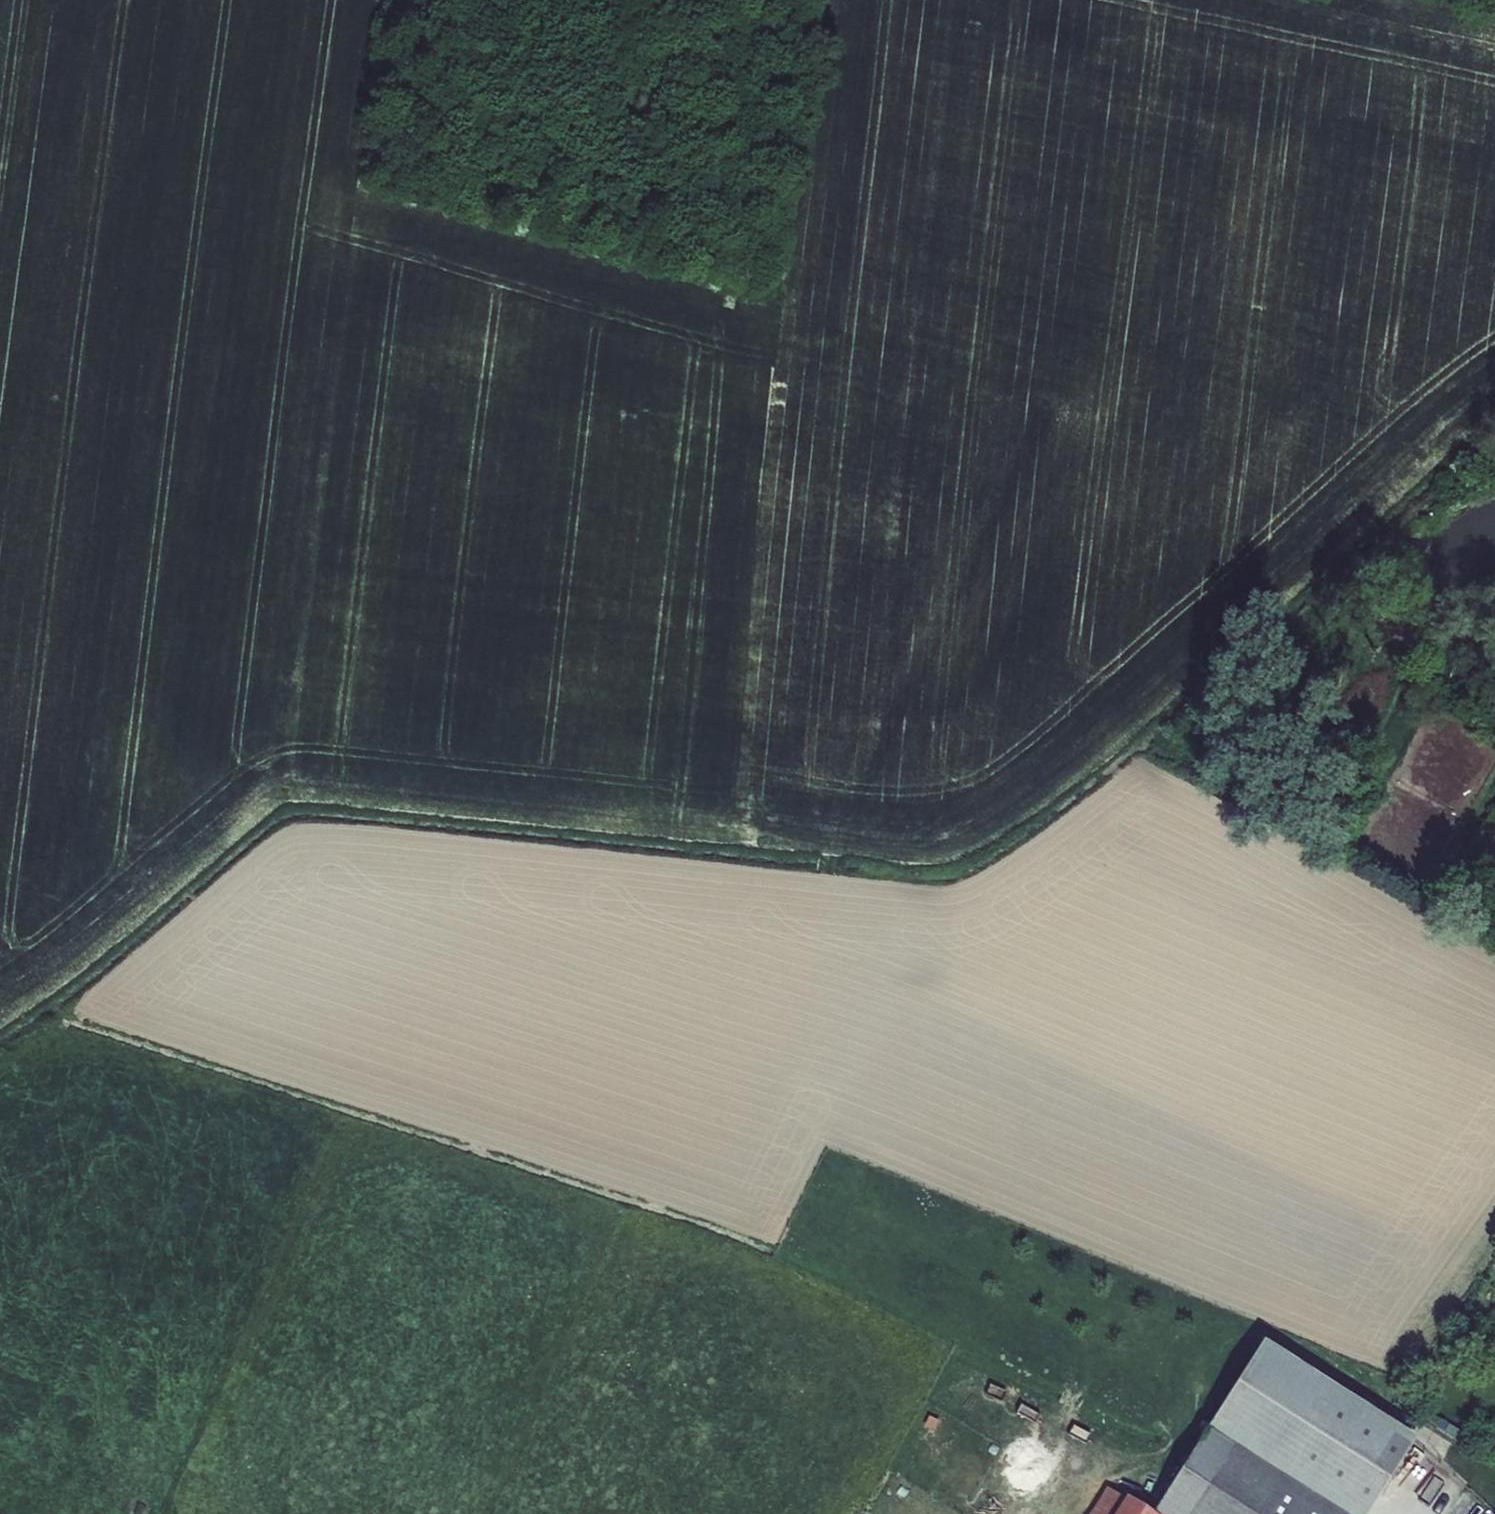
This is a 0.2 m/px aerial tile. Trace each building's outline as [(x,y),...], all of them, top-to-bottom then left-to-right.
[(1425,1454),(1272,1357),(1172,1513),(1387,1513),(1425,1454)] [(1126,1497),(1115,1513),(1152,1513),(1126,1497)]
